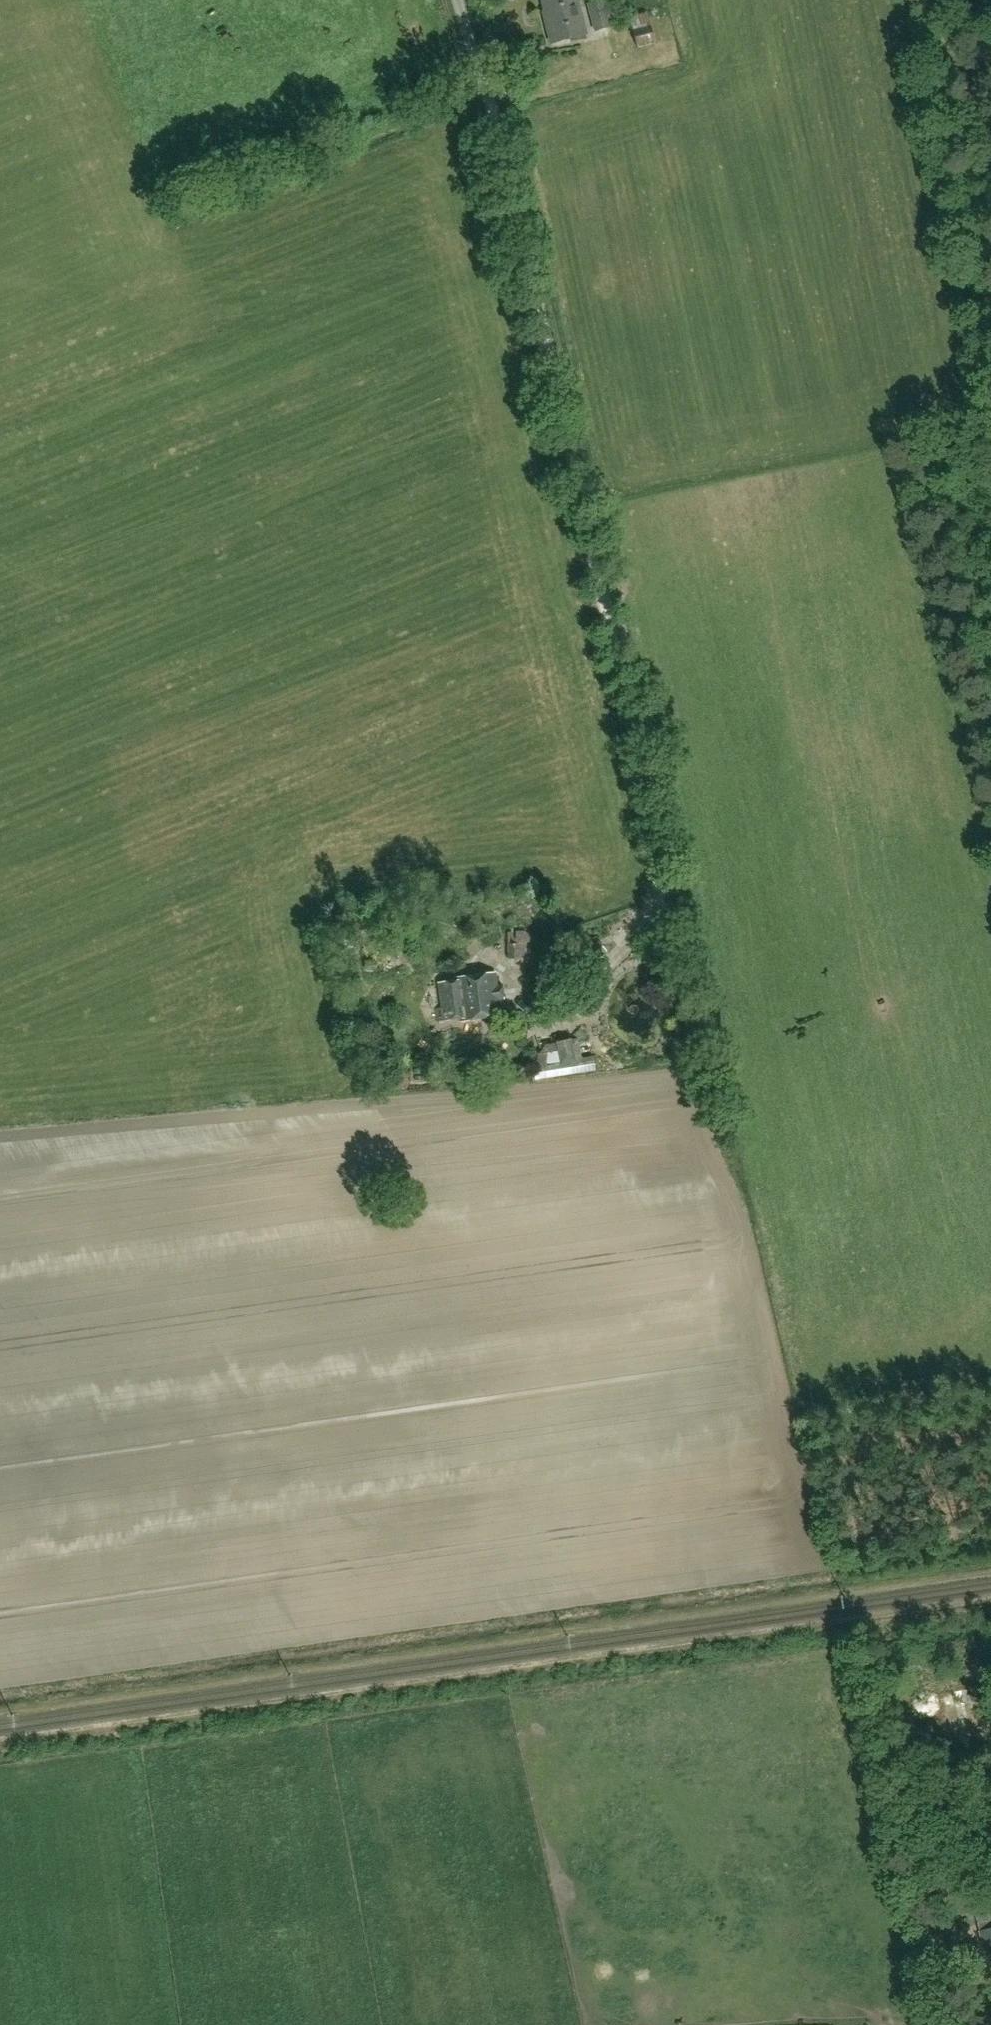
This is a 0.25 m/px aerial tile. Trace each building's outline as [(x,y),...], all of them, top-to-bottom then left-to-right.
[(547,22),(545,22),(551,45),(585,35),(576,0),(541,0),(547,22)] [(594,33),(609,29),(603,1),(587,5),(594,33)] [(653,45),(646,15),(629,18),(636,49),(653,45)] [(506,945),(507,960),(520,960),(525,967),(536,960),(534,940),(525,932),(507,933),(508,945),(506,945)] [(438,985),(441,1009),(436,1010),(437,1020),(443,1020),(443,1021),(459,1019),(459,1023),(500,1018),(498,1001),(503,1001),(501,987),(497,988),(495,974),(454,979),(454,983),(438,985)] [(578,1039),(544,1045),(541,1055),(538,1072),(531,1073),(533,1082),(596,1072),(594,1057),(582,1059),(578,1039)] [(972,1702),(990,1698),(990,1686),(969,1690),(972,1702)] [(980,1932),(985,1953),(990,1952),(990,1929),(980,1932)]
